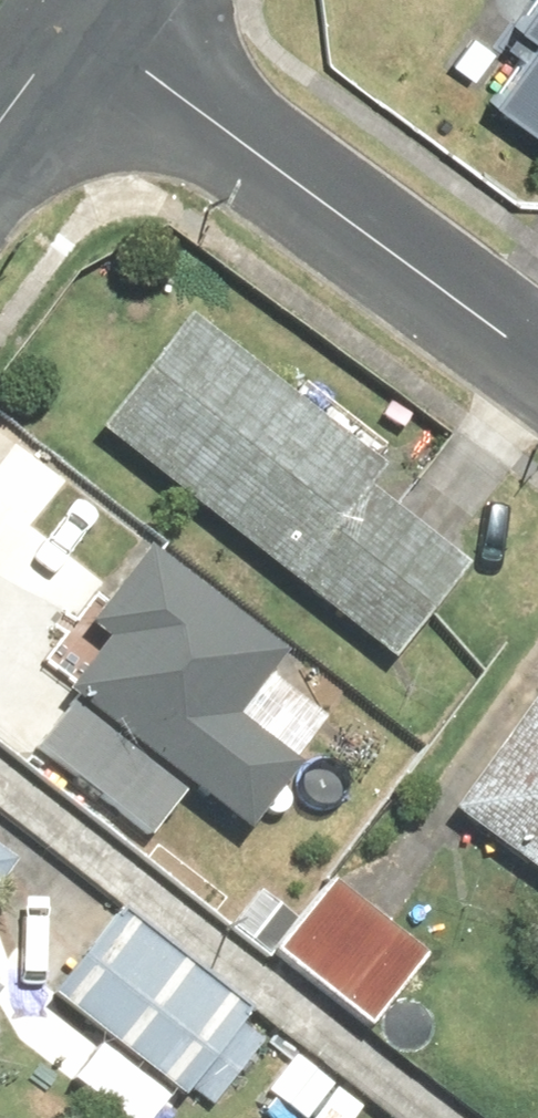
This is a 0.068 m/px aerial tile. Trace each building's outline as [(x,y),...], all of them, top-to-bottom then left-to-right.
[(473,107),(537,157),(537,0),(523,0),(508,19),(528,35),(473,107)] [(379,463),(192,317),(99,435),(382,657),(456,563),(360,488),(379,463)] [(183,789),(244,837),(298,770),(233,718),(285,653),(144,541),(77,625),(101,644),(62,692),(74,701),(37,748),(146,835),(183,789)] [(451,811),(537,877),(537,697),(451,811)] [(375,806),(339,777),(295,831),(330,860),(375,806)] [(15,865),(0,854),(0,886),(15,865)] [(333,876),(270,950),(365,1031),(428,957),(333,876)] [(241,1027),(251,1015),(120,908),(50,994),(181,1101),(189,1092),(211,1110),(263,1045),(241,1027)] [(292,1054),(263,1090),(299,1117),(309,1117),(334,1087),(292,1054)]
